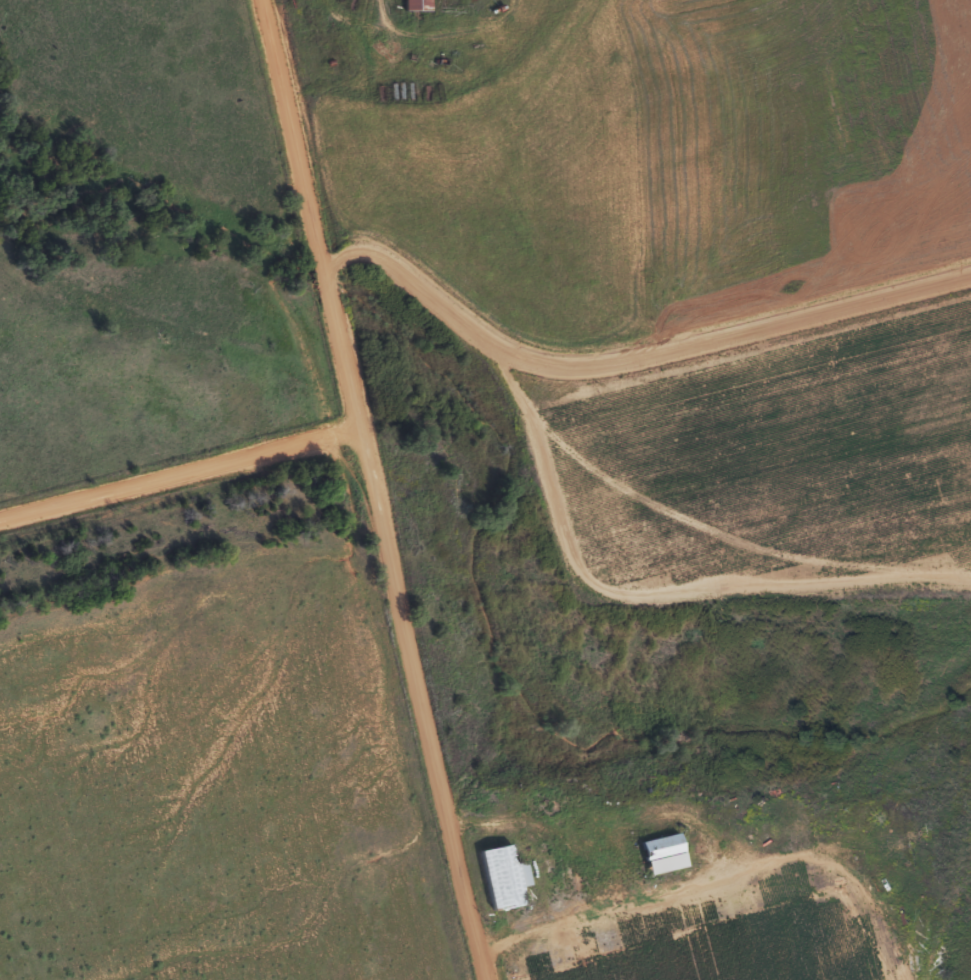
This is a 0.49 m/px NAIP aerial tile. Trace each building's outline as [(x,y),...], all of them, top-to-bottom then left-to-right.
[(407,13),(434,13),(434,0),(407,0),(407,13)] [(682,866),(673,832),(635,842),(644,876),(682,866)] [(483,841),(495,902),(529,896),(525,876),(531,875),(526,849),(518,850),(515,834),(483,841)]
